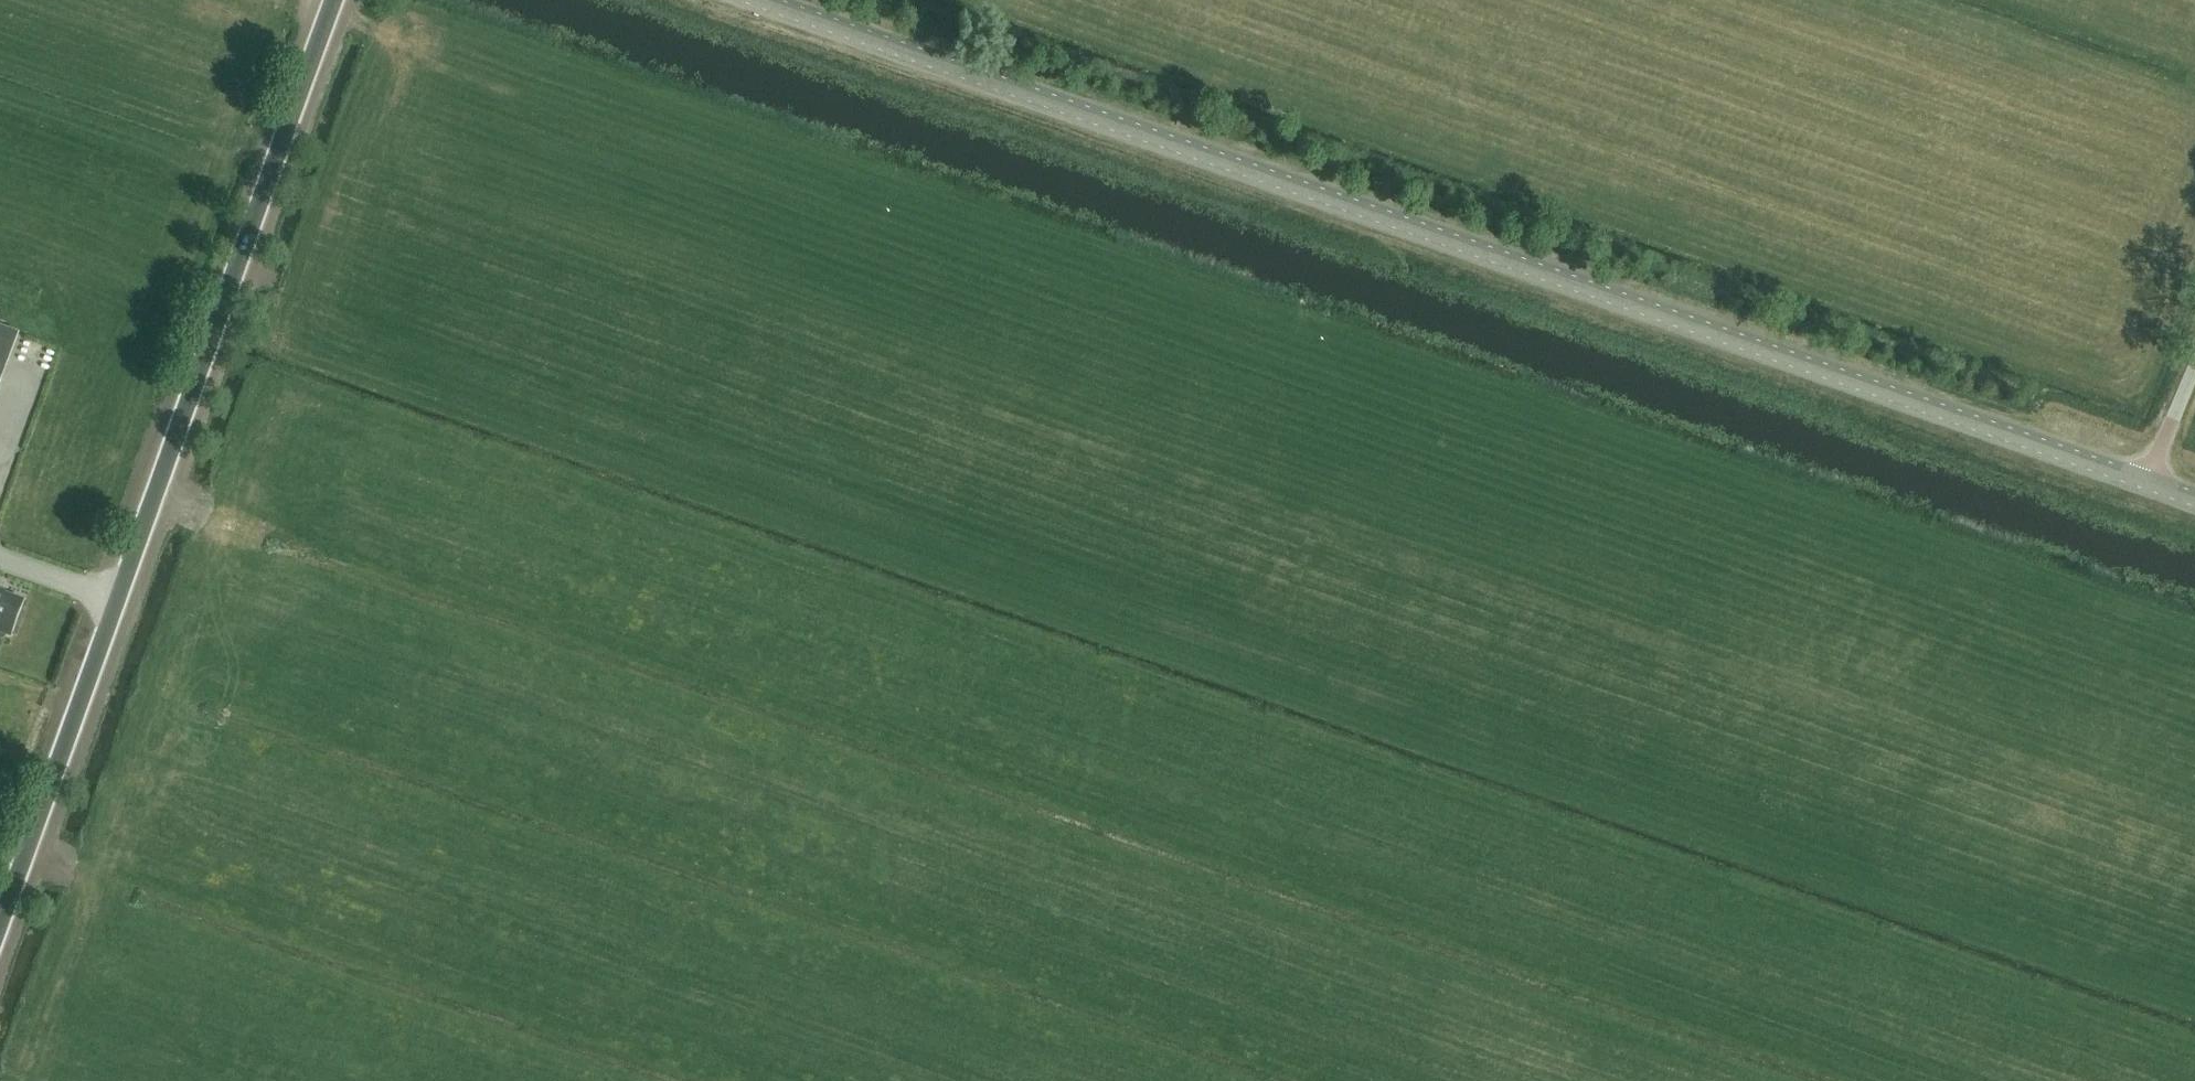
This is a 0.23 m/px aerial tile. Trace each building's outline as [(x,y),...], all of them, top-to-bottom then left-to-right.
[(0,323),(0,380),(18,329),(0,323)] [(22,599),(0,591),(0,637),(1,637),(5,635),(7,631),(10,633),(22,599)]
